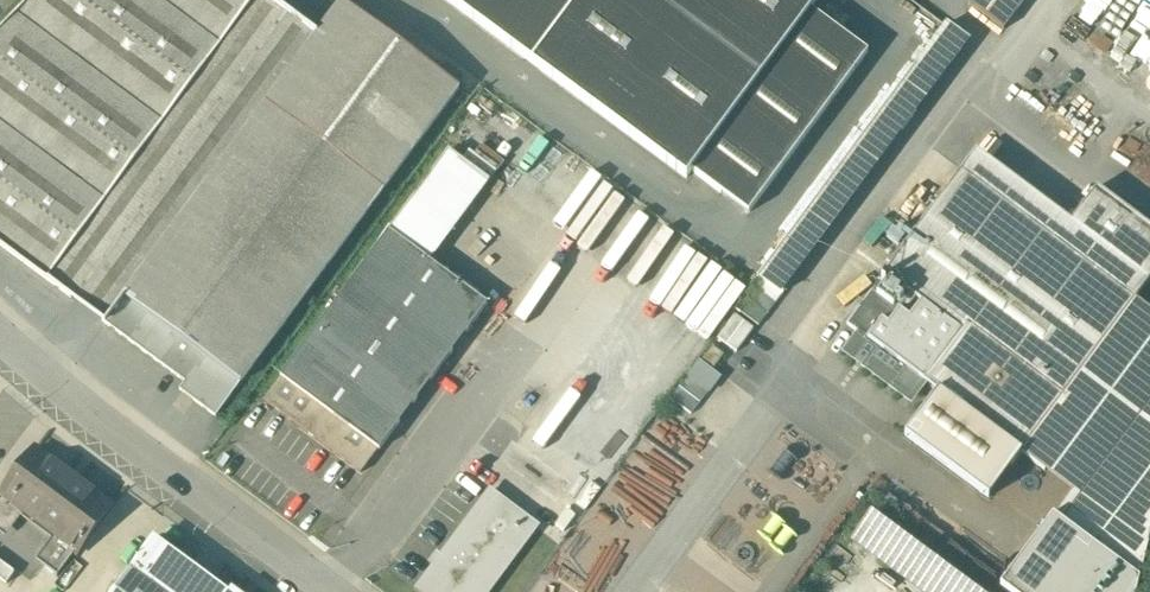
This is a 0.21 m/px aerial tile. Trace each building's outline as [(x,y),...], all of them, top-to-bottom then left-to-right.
[(0,27),(0,246),(103,322),(124,294),(264,102),(316,32),(270,0),(27,0),(0,27)] [(316,32),(264,102),(382,188),(455,85),(340,0),(338,0),(316,32)] [(529,62),(576,0),(446,0),(529,62)] [(529,62),(684,174),(690,165),(810,6),(815,0),(576,0),(529,62)] [(977,4),(1014,31),(1036,0),(979,0),(977,4)] [(810,6),(690,165),(747,208),(867,47),(810,6)] [(938,81),(913,63),(755,276),(781,295),(938,81)] [(239,380),(382,188),(264,102),(124,294),(239,380)] [(446,146),(428,171),(470,198),(488,177),(446,146)] [(960,165),(845,320),(858,330),(843,347),(906,394),(922,376),(938,389),(904,431),(986,493),(1149,274),(1149,224),(1094,183),(1054,237),(960,165)] [(470,198),(428,171),(262,399),(358,469),(484,301),(426,259),(470,198)] [(124,294),(103,322),(181,379),(174,389),(212,418),(239,380),(124,294)] [(724,353),(709,343),(696,362),(709,372),(724,353)] [(33,447),(0,491),(0,492),(16,504),(58,535),(76,548),(110,503),(33,447)] [(483,489),(413,588),(419,591),(485,591),(535,523),(483,489)] [(0,492),(0,526),(16,504),(0,492)] [(1076,494),(1016,574),(1039,591),(1134,591),(1145,544),(1076,494)] [(76,548),(58,535),(36,562),(56,576),(76,548)] [(110,591),(216,591),(148,539),(110,591)]
